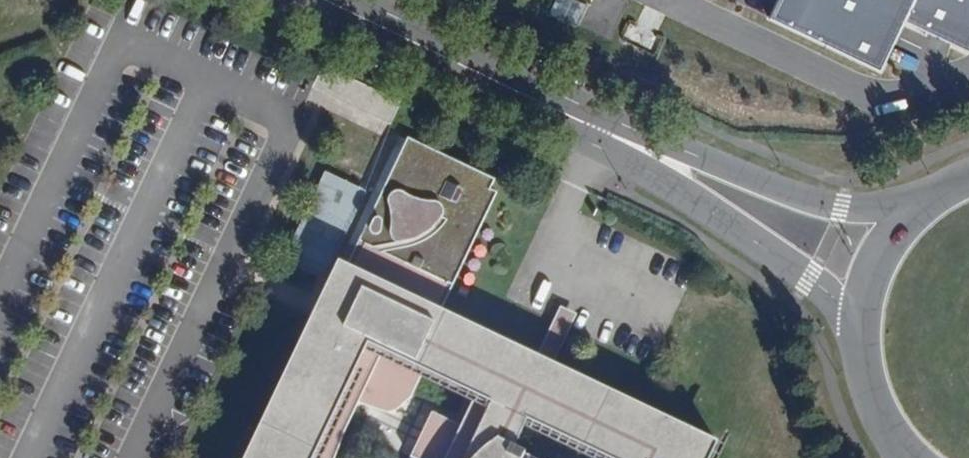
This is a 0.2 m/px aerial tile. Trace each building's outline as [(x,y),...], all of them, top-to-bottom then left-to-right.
[(586,7),(572,0),(556,0),(548,16),(576,29),(586,7)] [(769,19),(881,73),(906,22),(968,53),(968,0),(778,0),(769,19)] [(420,143),(407,136),(396,158),(410,164),(420,143)] [(346,427),(359,401),(366,388),(396,403),(414,365),(424,370),(475,394),(461,425),(431,411),(411,455),(416,457),(539,457),(516,446),(529,419),(544,388),(527,380),(521,393),(424,346),(443,308),(452,290),(445,287),(492,190),(497,179),(420,143),(410,164),(396,158),(252,457),(334,457),(346,427)] [(445,287),(452,290),(499,193),(492,190),(445,287)] [(722,443),(553,362),(541,356),(443,308),(424,346),(521,393),(527,380),(544,388),(529,419),(607,457),(715,457),(722,443)] [(541,356),(553,362),(576,317),(563,310),(541,356)] [(414,365),(396,403),(409,391),(424,370),(414,365)] [(381,407),(396,403),(366,388),(359,401),(381,407)]
